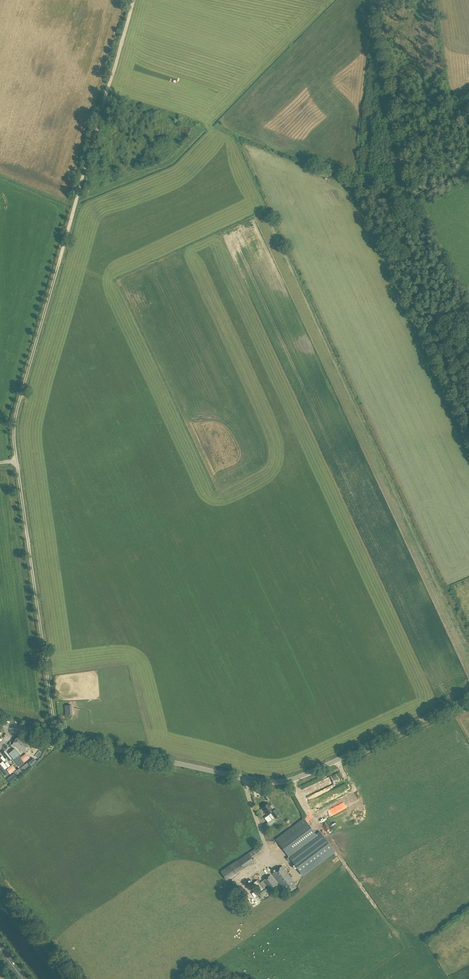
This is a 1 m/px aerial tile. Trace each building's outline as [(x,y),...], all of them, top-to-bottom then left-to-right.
[(17,737),(13,744),(25,752),(30,746),(17,737)] [(9,753),(20,766),(24,762),(20,757),(21,756),(19,754),(20,753),(15,747),(9,753)] [(0,754),(0,755),(6,763),(11,759),(5,751),(0,754)] [(24,772),(31,767),(27,762),(21,768),(24,772)] [(23,773),(19,768),(14,772),(18,777),(23,773)] [(7,779),(11,784),(18,778),(14,773),(7,779)] [(268,803),(262,808),(268,815),(271,813),(275,817),(279,814),(276,809),(274,810),(272,809),(274,807),(272,805),(270,806),(268,803)] [(304,818),(276,839),(291,860),(319,839),(304,818)] [(253,860),(252,858),(261,853),(257,847),(248,853),(248,852),(238,860),(221,871),(226,880),(243,869),(242,867),(253,860)] [(282,866),(273,874),(283,887),(284,886),(289,893),(296,887),(291,880),(292,879),(282,866)] [(271,875),(263,881),(270,890),(278,884),(271,875)] [(258,880),(252,884),(258,892),(264,888),(258,880)] [(234,883),(228,887),(236,897),(241,893),(234,883)] [(252,891),(246,895),(252,904),(258,900),(252,891)]
